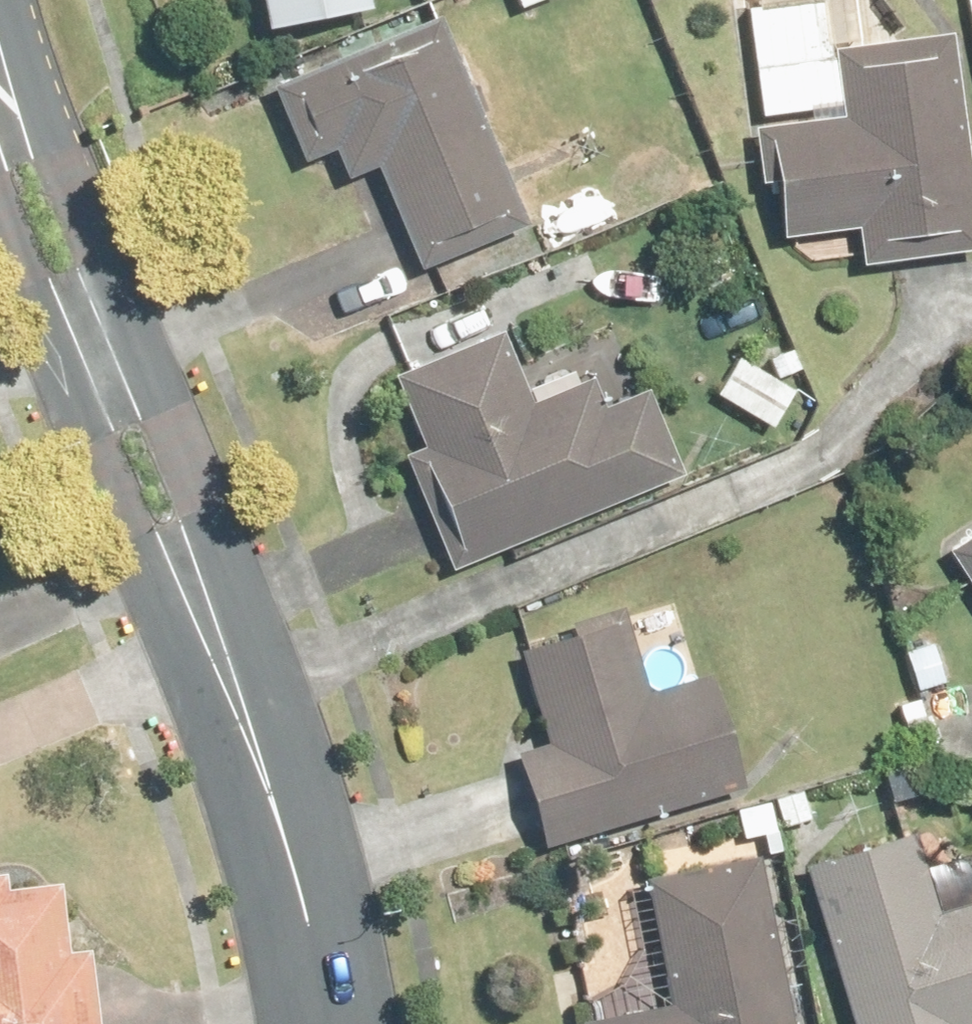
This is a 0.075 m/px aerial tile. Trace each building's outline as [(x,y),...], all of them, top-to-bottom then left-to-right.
[(253,24),(354,6),(353,0),(249,0),(253,24)] [(512,11),(541,0),(508,0),(512,11)] [(371,161),(413,265),(520,222),(433,8),(255,79),(288,160),(329,144),(341,174),(371,161)] [(840,238),(846,275),(971,255),(971,227),(942,33),(823,52),(833,111),(739,125),(747,180),(760,183),(771,249),(840,238)] [(396,456),(446,575),(680,476),(640,382),(593,402),(583,377),(521,403),(492,333),(388,377),(418,447),(396,456)] [(729,356),(705,396),(767,433),(791,393),(729,356)] [(971,601),(971,532),(941,552),(971,601)] [(506,754),(534,846),(734,785),(699,671),(639,689),(613,607),(562,623),(566,634),(509,651),(538,744),(506,754)] [(841,1023),(971,1023),(971,904),(930,917),(903,828),(792,861),(841,1023)] [(753,863),(640,886),(665,1010),(593,1023),(786,1023),(753,863)] [(78,953),(64,955),(55,877),(2,884),(0,871),(0,1023),(86,1023),(78,953)]
